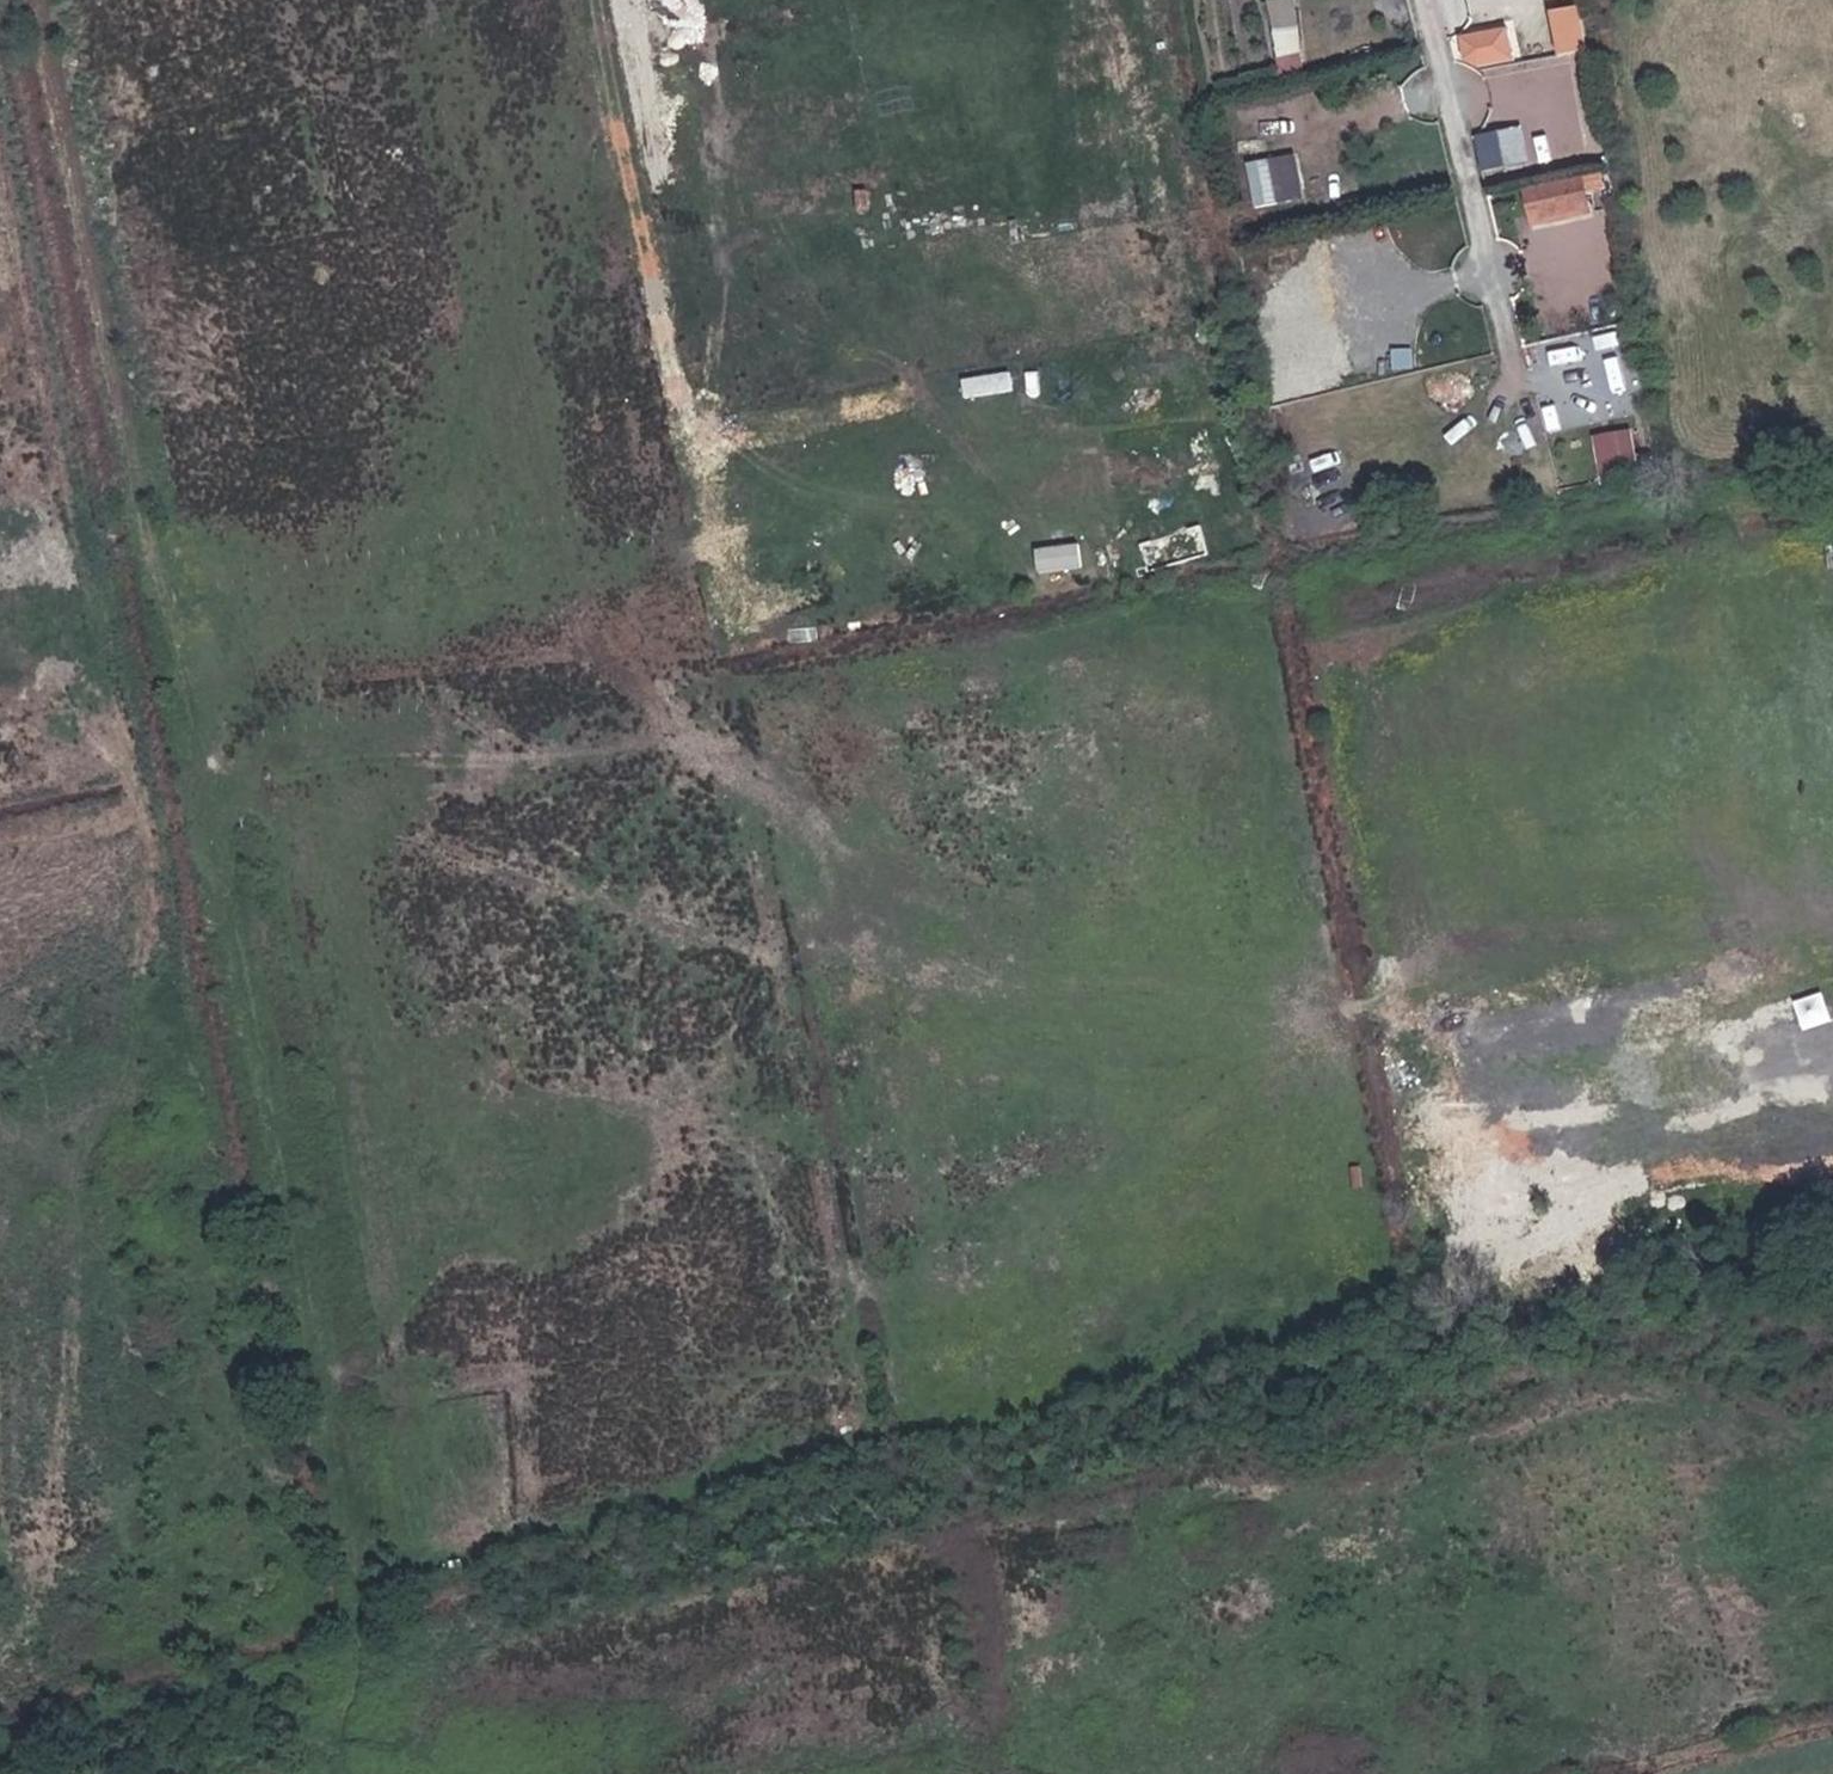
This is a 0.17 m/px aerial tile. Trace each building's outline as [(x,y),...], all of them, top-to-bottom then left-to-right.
[(1281,60),(1306,55),(1295,0),(1268,0),(1281,60)] [(1548,10),(1557,44),(1581,37),(1572,3),(1548,10)] [(1523,123),(1477,134),(1486,171),(1532,161),(1523,123)] [(1298,151),(1247,160),(1255,206),(1306,197),(1298,151)] [(1528,222),(1591,217),(1587,178),(1525,184),(1528,222)] [(1596,429),(1599,480),(1639,478),(1636,427),(1596,429)]
